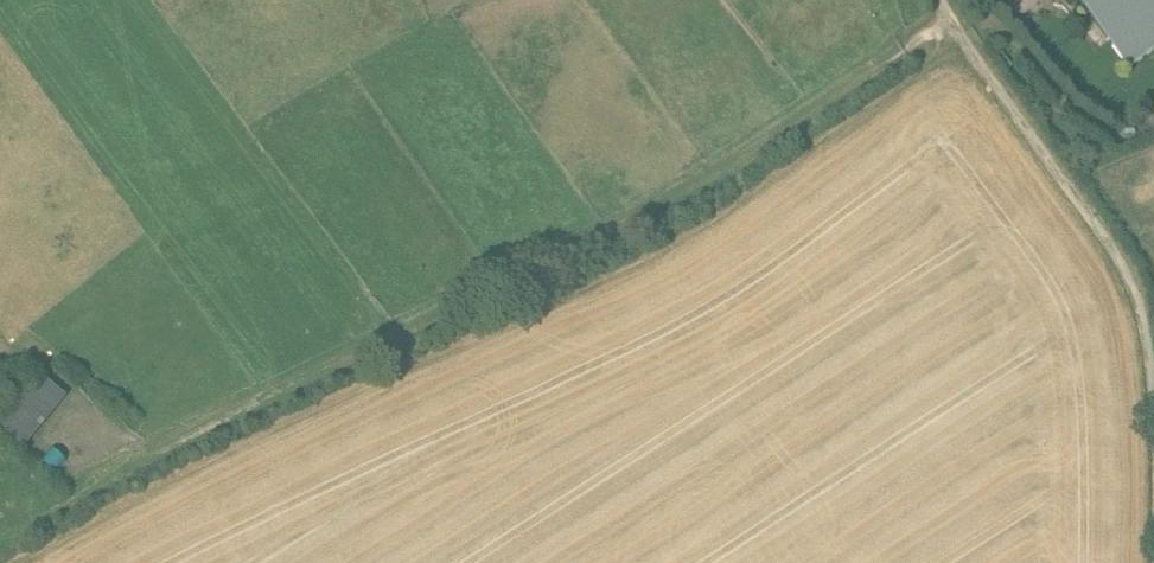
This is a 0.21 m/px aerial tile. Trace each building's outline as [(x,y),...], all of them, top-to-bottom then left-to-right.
[(1131,63),(1153,45),(1153,0),(1082,0),(1131,63)] [(17,446),(61,397),(36,375),(0,415),(0,431),(17,446)]
